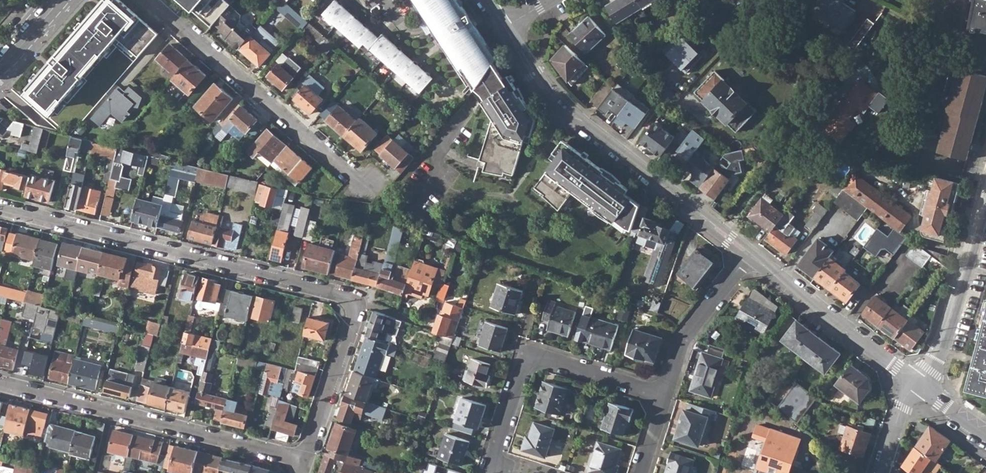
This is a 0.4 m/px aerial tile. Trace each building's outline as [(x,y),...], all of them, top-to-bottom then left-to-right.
[(159,33),(122,0),(115,0),(113,2),(111,0),(105,0),(23,94),(49,116),(84,76),(81,74),(101,52),(103,54),(118,37),(122,40),(119,43),(126,49),(128,46),(139,56),(159,33)] [(213,27),(214,25),(230,6),(232,3),(228,0),(182,0),(213,27)] [(286,16),(293,8),(286,2),(284,0),(281,0),(275,6),(286,16)] [(324,13),(336,24),(349,11),(340,3),(336,0),(324,13)] [(435,28),(475,90),(476,89),(482,82),(494,63),(495,61),(485,46),(488,44),(459,0),(416,0),(435,28)] [(617,21),(642,6),(638,0),(615,0),(607,5),(617,21)] [(844,3),(840,0),(819,0),(812,10),(843,31),(857,11),(844,3)] [(981,32),(981,29),(985,30),(985,0),(979,0),(974,28),(977,28),(976,31),(981,32)] [(241,15),(230,6),(214,25),(220,30),(218,33),(238,50),(239,48),(250,36),(257,28),(252,25),(247,26),(240,21),(241,15)] [(309,22),(293,8),(286,16),(302,29),(309,22)] [(336,24),(349,36),(361,22),(354,16),(349,11),(336,24)] [(569,34),(586,52),(606,34),(589,15),(569,34)] [(868,18),(848,46),(854,51),(858,47),(875,24),(868,18)] [(302,29),(308,33),(314,26),(309,22),(302,29)] [(365,43),(374,33),(367,27),(361,22),(349,36),(361,47),(365,43)] [(308,33),(319,43),(325,36),(314,26),(308,33)] [(365,43),(383,59),(396,45),(386,37),(383,34),(380,38),(374,33),(365,43)] [(239,48),(260,65),(271,53),(250,36),(239,48)] [(319,43),(324,47),(329,40),(325,36),(319,43)] [(335,45),(329,40),(324,47),(320,51),(326,56),(335,45)] [(158,58),(176,74),(189,60),(171,44),(158,58)] [(485,46),(495,61),(497,58),(488,44),(485,46)] [(553,59),(573,84),(590,65),(566,44),(553,59)] [(383,59),(396,71),(408,57),(406,54),(400,49),(396,45),(383,59)] [(844,65),(851,69),(864,51),(858,47),(854,51),(844,65)] [(396,71),(408,82),(421,68),(414,62),(408,57),(396,71)] [(173,78),(183,87),(187,91),(191,94),(207,76),(189,60),(176,74),(173,78)] [(286,62),(282,67),(293,77),(297,72),(286,62)] [(506,173),(515,175),(524,142),(526,134),(531,135),(536,119),(520,96),(518,97),(514,91),(516,89),(507,76),(503,79),(494,63),(482,82),(476,89),(483,96),(486,101),(484,101),(489,108),(487,110),(493,119),(481,160),(487,162),(485,172),(505,176),(506,173)] [(294,77),(293,77),(282,67),(279,65),(268,77),(284,90),(294,77)] [(421,68),(408,82),(420,93),(434,79),(428,74),(421,68)] [(972,144),(985,90),(985,75),(959,68),(947,111),(949,111),(942,136),(972,144)] [(728,122),(737,131),(758,109),(748,99),(747,100),(732,87),(725,80),(726,79),(716,70),(696,91),(719,115),(728,123),(728,122)] [(823,129),(840,142),(850,129),(852,129),(855,124),(850,120),(849,121),(848,120),(859,106),(860,107),(860,108),(864,112),(868,106),(867,105),(877,92),(859,79),(846,97),(847,98),(837,112),(835,111),(823,129)] [(592,101),(599,108),(615,87),(608,81),(592,101)] [(196,106),(214,121),(233,99),(216,83),(196,106)] [(295,99),(312,114),(324,100),(307,85),(295,99)] [(93,118),(102,125),(113,113),(123,121),(130,114),(129,112),(133,107),(140,106),(140,101),(142,97),(130,88),(126,92),(120,87),(93,118)] [(476,89),(475,90),(487,110),(489,108),(484,101),(486,101),(483,96),(476,89)] [(238,103),(221,123),(225,127),(223,129),(228,134),(230,132),(239,140),(257,120),(238,103)] [(327,121),(344,136),(356,122),(339,107),(327,121)] [(5,117),(0,123),(0,132),(2,134),(6,129),(5,128),(12,119),(5,117)] [(344,136),(362,151),(375,136),(377,134),(359,118),(356,122),(344,136)] [(25,122),(12,119),(5,128),(22,131),(25,122)] [(665,156),(678,132),(655,120),(642,143),(665,156)] [(22,148),(38,152),(43,134),(45,127),(37,125),(32,144),(24,142),(22,148)] [(222,141),(228,134),(223,129),(216,136),(222,141)] [(261,151),(273,162),(275,159),(287,146),(268,129),(249,151),(256,157),(261,151)] [(689,134),(682,129),(674,140),(681,145),(679,149),(691,158),(700,147),(706,138),(694,129),(689,134)] [(399,133),(394,139),(403,147),(408,141),(399,133)] [(413,146),(408,141),(403,147),(394,139),(387,134),(375,149),(396,167),(409,152),(408,152),(413,146)] [(69,155),(75,157),(76,154),(79,155),(81,150),(84,137),(74,135),(69,155)] [(938,152),(967,159),(972,144),(942,136),(938,152)] [(84,137),(81,150),(87,151),(84,165),(87,166),(91,153),(94,140),(84,137)] [(102,188),(107,189),(119,146),(114,145),(94,140),(91,153),(110,158),(102,188)] [(555,162),(536,187),(545,194),(544,196),(559,211),(573,192),(595,209),(596,207),(609,216),(608,218),(615,224),(618,221),(626,228),(632,229),(637,216),(641,206),(625,195),(629,189),(564,140),(554,152),(560,156),(555,162)] [(105,196),(113,198),(118,181),(120,181),(124,167),(122,164),(123,161),(140,166),(138,175),(144,176),(150,154),(147,153),(137,151),(127,148),(119,146),(107,189),(105,196)] [(287,146),(275,159),(301,181),(312,168),(287,146)] [(710,154),(700,147),(691,158),(684,167),(695,174),(690,180),(700,188),(715,168),(705,160),(710,154)] [(150,154),(169,159),(172,156),(149,151),(147,153),(150,154)] [(555,162),(560,156),(554,152),(549,158),(555,162)] [(170,176),(195,182),(195,180),(199,167),(196,166),(194,165),(190,164),(186,163),(174,160),(170,176)] [(62,182),(65,183),(70,163),(67,163),(62,182)] [(195,180),(217,186),(220,172),(199,167),(195,180)] [(28,188),(31,176),(22,174),(0,168),(0,183),(3,183),(3,180),(16,183),(16,185),(28,188)] [(231,175),(220,172),(217,186),(227,188),(231,175)] [(31,175),(31,176),(28,188),(25,196),(49,202),(55,176),(50,174),(49,176),(45,176),(45,178),(31,175)] [(895,228),(900,231),(912,216),(856,174),(844,189),(868,207),(895,228)] [(945,237),(960,182),(935,175),(931,190),(927,189),(920,212),(925,213),(921,227),(934,230),(933,233),(945,237)] [(259,182),(239,177),(236,187),(236,189),(256,194),(259,182)] [(81,191),(82,185),(72,183),(66,206),(76,209),(81,191)] [(76,209),(96,214),(103,191),(82,185),(81,191),(76,209)] [(263,204),(273,206),(277,192),(279,192),(280,190),(267,187),(267,191),(259,189),(256,200),(263,202),(263,204)] [(835,202),(859,220),(868,207),(844,189),(835,202)] [(765,193),(763,197),(770,203),(773,199),(765,193)] [(158,226),(180,232),(183,221),(182,221),(184,213),(171,210),(174,196),(166,194),(164,199),(163,205),(158,226)] [(154,196),(153,202),(163,205),(164,199),(154,196)] [(748,216),(771,233),(785,214),(770,203),(763,197),(748,216)] [(158,226),(163,205),(153,202),(138,198),(133,220),(158,226)] [(270,259),(281,261),(289,233),(287,233),(294,205),(284,202),(270,259)] [(213,243),(220,215),(208,211),(202,214),(200,221),(194,219),(190,237),(213,243)] [(797,239),(796,239),(791,235),(795,228),(789,224),(794,217),(787,212),(785,214),(771,233),(766,239),(786,254),(797,239)] [(806,227),(813,232),(824,217),(817,212),(806,227)] [(399,213),(396,223),(402,225),(415,231),(419,222),(399,213)] [(213,243),(236,249),(243,226),(235,224),(233,230),(222,226),(224,216),(220,215),(213,243)] [(645,218),(637,216),(632,229),(632,230),(655,237),(651,247),(655,248),(644,279),(659,285),(678,233),(670,230),(670,229),(655,224),(656,220),(646,217),(645,218)] [(294,234),(301,236),(302,234),(305,222),(298,220),(294,234)] [(305,222),(302,234),(309,236),(312,224),(305,222)] [(396,223),(390,245),(395,247),(402,225),(396,223)] [(5,239),(8,227),(0,225),(0,237),(5,239)] [(425,232),(434,237),(437,231),(427,226),(425,232)] [(800,232),(795,228),(791,235),(796,239),(800,232)] [(900,231),(895,228),(890,235),(902,244),(907,237),(900,231)] [(12,253),(35,259),(40,238),(18,232),(12,253)] [(350,257),(333,252),(327,273),(353,280),(362,249),(364,239),(356,237),(350,257)] [(34,263),(52,269),(59,243),(40,238),(35,259),(35,260),(34,263)] [(830,257),(832,256),(825,250),(828,245),(819,239),(799,265),(815,277),(830,257)] [(59,264),(78,268),(83,247),(64,242),(59,264)] [(907,255),(923,267),(932,255),(916,243),(907,255)] [(302,266),(327,273),(333,252),(334,250),(309,244),(302,266)] [(384,264),(378,286),(403,294),(404,290),(411,271),(394,265),(392,270),(389,269),(395,247),(390,245),(384,264)] [(90,269),(99,271),(104,252),(83,247),(78,268),(90,272),(90,269)] [(353,280),(378,286),(384,264),(376,261),(375,264),(364,261),(367,251),(362,249),(353,280)] [(685,278),(696,286),(715,262),(697,249),(681,271),(687,276),(685,278)] [(99,271),(95,287),(101,289),(104,276),(103,276),(103,274),(120,278),(118,284),(129,287),(136,260),(104,252),(99,271)] [(846,269),(835,261),(830,257),(815,277),(831,289),(844,271),(846,269)] [(932,262),(945,271),(947,267),(942,263),(937,259),(935,258),(932,262)] [(168,269),(138,262),(136,271),(131,287),(156,293),(159,283),(165,285),(168,269)] [(411,271),(404,290),(421,296),(422,291),(428,293),(432,282),(439,285),(444,271),(423,263),(422,266),(413,263),(411,271)] [(831,289),(846,301),(860,284),(844,271),(831,289)] [(181,297),(193,300),(199,276),(187,273),(181,297)] [(199,297),(216,301),(221,283),(215,282),(215,280),(204,277),(199,297)] [(24,300),(26,293),(0,285),(0,294),(7,296),(24,300)] [(491,308),(514,316),(522,292),(499,285),(491,308)] [(218,312),(247,320),(253,295),(224,288),(221,302),(219,308),(219,310),(218,312)] [(609,296),(617,299),(619,294),(617,290),(612,288),(609,296)] [(747,320),(757,325),(765,329),(772,318),(776,316),(775,312),(778,306),(755,288),(750,289),(734,321),(737,323),(747,320)] [(24,300),(43,305),(46,294),(27,289),(26,293),(24,300)] [(862,313),(878,326),(892,308),(876,295),(862,313)] [(250,315),(270,320),(272,313),(274,314),(275,311),(272,310),(275,301),(256,296),(250,315)] [(216,301),(199,297),(198,302),(197,305),(197,307),(199,309),(202,308),(204,306),(219,310),(219,308),(221,302),(216,301)] [(434,332),(445,335),(453,338),(464,307),(467,300),(461,298),(459,306),(447,302),(442,315),(440,315),(434,332)] [(651,309),(658,312),(661,302),(654,300),(651,309)] [(547,331),(568,337),(576,314),(554,307),(555,304),(548,302),(542,321),(549,323),(547,331)] [(292,320),(299,322),(302,306),(296,305),(292,320)] [(878,326),(895,338),(908,320),(892,308),(878,326)] [(58,316),(78,321),(80,315),(60,310),(58,316)] [(375,311),(367,335),(380,340),(385,342),(389,333),(397,336),(402,320),(375,311)] [(211,338),(190,332),(194,315),(189,314),(183,341),(209,348),(211,338)] [(82,323),(90,325),(92,318),(88,317),(84,316),(82,323)] [(304,334),(325,339),(329,322),(308,316),(304,334)] [(985,393),(985,316),(967,388),(985,393)] [(116,324),(92,318),(90,325),(114,331),(116,324)] [(582,342),(611,351),(618,327),(590,318),(582,342)] [(16,369),(20,350),(3,346),(5,339),(7,339),(11,322),(1,319),(0,322),(0,365),(16,369)] [(150,320),(147,332),(150,333),(153,334),(157,335),(159,327),(160,322),(150,320)] [(782,340),(804,356),(818,336),(797,320),(782,340)] [(895,338),(910,350),(924,332),(908,320),(895,338)] [(480,346),(500,353),(508,329),(487,322),(480,346)] [(645,360),(654,363),(662,339),(633,330),(625,355),(644,361),(645,360)] [(354,371),(377,378),(385,355),(388,355),(391,344),(385,342),(380,340),(367,335),(354,371)] [(453,338),(445,335),(439,351),(436,356),(426,352),(425,356),(445,363),(453,338)] [(804,356),(826,373),(840,353),(818,336),(804,356)] [(183,341),(177,362),(180,363),(183,352),(197,356),(195,363),(199,365),(197,373),(202,374),(207,353),(209,348),(183,341)] [(135,369),(143,371),(150,347),(141,344),(135,369)] [(46,375),(51,353),(27,349),(25,363),(33,364),(32,372),(46,375)] [(74,355),(62,352),(60,359),(55,358),(49,377),(67,381),(73,357),(74,355)] [(202,374),(195,402),(216,408),(213,418),(221,420),(227,399),(209,393),(212,382),(210,381),(212,373),(209,370),(213,354),(207,353),(202,374)] [(690,392),(711,398),(723,360),(702,354),(690,392)] [(236,363),(255,367),(256,360),(238,355),(236,363)] [(73,357),(67,381),(95,388),(101,365),(73,357)] [(465,382),(483,387),(484,386),(488,387),(491,377),(487,376),(490,365),(472,359),(465,382)] [(260,391),(267,393),(267,392),(279,395),(281,387),(282,383),(285,374),(285,373),(286,368),(267,363),(260,391)] [(301,363),(296,381),(293,390),(309,396),(318,368),(301,363)] [(837,384),(860,401),(871,388),(869,377),(852,364),(837,384)] [(103,391),(129,397),(132,383),(129,382),(128,385),(124,385),(127,373),(109,369),(103,391)] [(367,402),(369,402),(373,388),(377,378),(354,371),(347,394),(367,402)] [(282,383),(281,387),(287,388),(290,375),(285,374),(282,383)] [(769,402),(796,423),(816,397),(789,376),(769,402)] [(136,399),(166,406),(169,395),(171,387),(171,386),(164,384),(166,379),(156,377),(155,382),(153,388),(140,384),(136,399)] [(382,380),(377,378),(373,388),(379,390),(382,380)] [(142,379),(140,384),(153,388),(155,382),(142,379)] [(536,407),(560,415),(568,389),(546,382),(543,391),(540,399),(539,399),(536,407)] [(166,406),(185,411),(190,392),(171,387),(169,395),(166,406)] [(338,418),(352,423),(354,416),(361,418),(364,412),(377,417),(381,407),(369,402),(367,402),(347,394),(338,418)] [(453,429),(472,434),(474,428),(479,429),(486,406),(463,398),(453,429)] [(236,401),(227,399),(221,420),(244,426),(247,414),(234,411),(235,406),(236,401)] [(274,415),(272,423),(275,424),(274,428),(300,435),(302,429),(288,425),(284,424),(286,415),(289,403),(278,399),(276,406),(274,415)] [(966,400),(963,404),(972,409),(975,406),(966,400)] [(603,428),(625,435),(627,426),(629,420),(631,421),(635,410),(611,402),(603,428)] [(4,425),(24,430),(30,408),(10,403),(7,416),(4,424),(4,425)] [(675,439),(699,446),(708,418),(714,420),(716,412),(689,404),(687,411),(685,410),(675,439)] [(272,423),(274,415),(276,406),(270,405),(265,426),(271,427),(272,423)] [(249,409),(235,406),(234,411),(247,414),(249,409)] [(41,435),(45,436),(49,422),(51,413),(30,408),(24,430),(34,434),(36,428),(43,430),(41,435)] [(96,434),(96,435),(101,437),(105,422),(99,421),(96,434)] [(43,443),(51,445),(56,424),(49,422),(45,436),(43,443)] [(338,457),(348,460),(350,455),(348,454),(357,430),(337,423),(327,453),(338,457)] [(523,450),(546,457),(555,430),(535,423),(531,433),(529,441),(526,440),(523,450)] [(51,445),(72,450),(77,429),(56,424),(51,445)] [(370,429),(381,433),(382,427),(371,424),(370,429)] [(839,432),(844,433),(847,426),(841,424),(839,432)] [(855,428),(847,426),(844,433),(843,436),(838,435),(834,445),(840,446),(840,448),(863,456),(870,433),(862,430),(863,426),(858,425),(858,426),(855,426),(855,428)] [(931,458),(935,461),(950,440),(930,426),(915,447),(931,458)] [(768,471),(773,472),(787,472),(799,438),(772,428),(756,472),(767,472),(768,471)] [(71,451),(90,456),(96,435),(96,434),(91,433),(90,433),(77,429),(72,450),(71,451)] [(109,450),(127,455),(127,454),(132,434),(114,429),(109,450)] [(132,434),(127,454),(157,462),(162,441),(132,434)] [(439,459),(462,466),(470,442),(446,435),(439,459)] [(439,455),(441,443),(435,442),(433,454),(439,455)] [(163,466),(170,467),(176,445),(169,443),(163,466)] [(595,472),(617,472),(619,466),(616,465),(618,458),(621,450),(598,443),(589,471),(595,472)] [(176,445),(170,467),(170,469),(185,472),(192,472),(198,451),(176,445)] [(931,458),(915,447),(903,464),(916,472),(933,472),(925,466),(931,458)] [(196,472),(219,472),(223,457),(198,451),(192,472),(196,472)] [(348,460),(338,457),(327,453),(320,472),(333,472),(334,472),(383,472),(348,460)] [(690,467),(692,467),(694,460),(671,453),(668,462),(670,463),(667,471),(666,470),(665,472),(689,472),(690,467)] [(223,457),(219,472),(249,472),(251,464),(223,457)] [(23,459),(19,460),(19,463),(28,465),(37,468),(38,463),(23,459)] [(28,465),(19,463),(16,462),(15,462),(14,467),(12,472),(25,472),(28,465)] [(0,469),(12,472),(14,467),(2,463),(0,469)] [(44,469),(56,472),(58,466),(46,463),(44,469)] [(251,464),(249,472),(276,472),(276,471),(251,464)]
